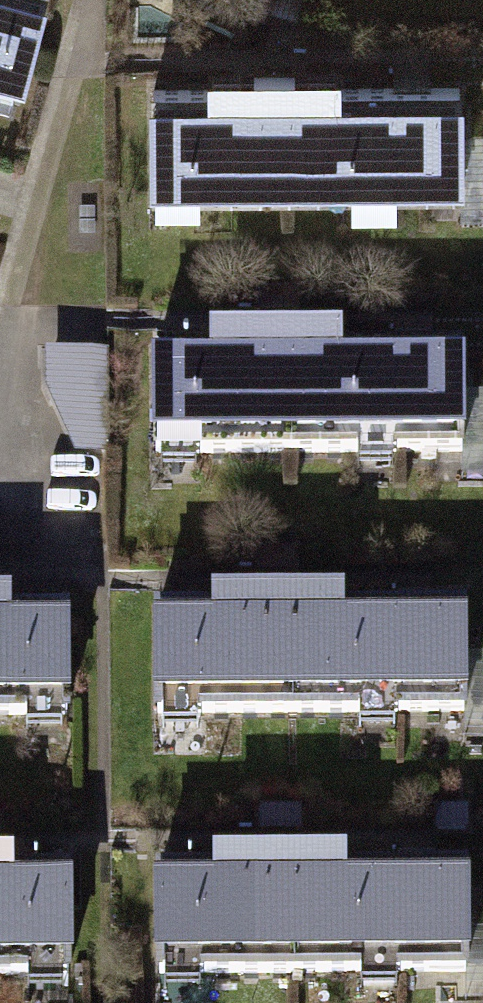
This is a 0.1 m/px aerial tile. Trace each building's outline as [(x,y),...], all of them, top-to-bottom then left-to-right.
[(300,0),(255,0),(254,4),(304,19),(309,3),(300,0)] [(10,115),(36,24),(0,14),(0,112),(10,115)] [(195,120),(146,120),(148,213),(376,209),(375,117),(336,117),(336,94),(195,96),(195,120)] [(463,115),(375,117),(376,209),(465,207),(463,115)] [(302,289),(253,290),(254,307),(302,305),(302,289)] [(200,380),(148,381),(149,473),(378,469),(376,377),(337,377),(336,354),(200,356),(200,380)] [(79,460),(110,461),(111,357),(44,356),(44,396),(79,460)] [(465,375),(376,377),(378,469),(467,468),(465,375)] [(301,552),(257,554),(258,571),(301,569),(301,552)] [(202,635),(144,636),(146,729),(374,725),(372,633),(343,633),(343,611),(201,613),(202,635)] [(69,730),(67,632),(7,633),(7,613),(0,613),(0,731),(69,730)] [(461,631),(372,633),(374,725),(463,723),(461,631)] [(470,809),(436,809),(436,836),(471,835),(470,809)] [(307,813),(259,813),(259,831),(307,831),(307,813)] [(70,989),(68,891),(11,892),(11,873),(0,873),(0,990),(70,989)] [(204,895),(145,896),(147,988),(375,984),(374,892),(347,892),(346,875),(204,877),(204,895)] [(462,890),(374,892),(375,984),(464,983),(462,890)]
